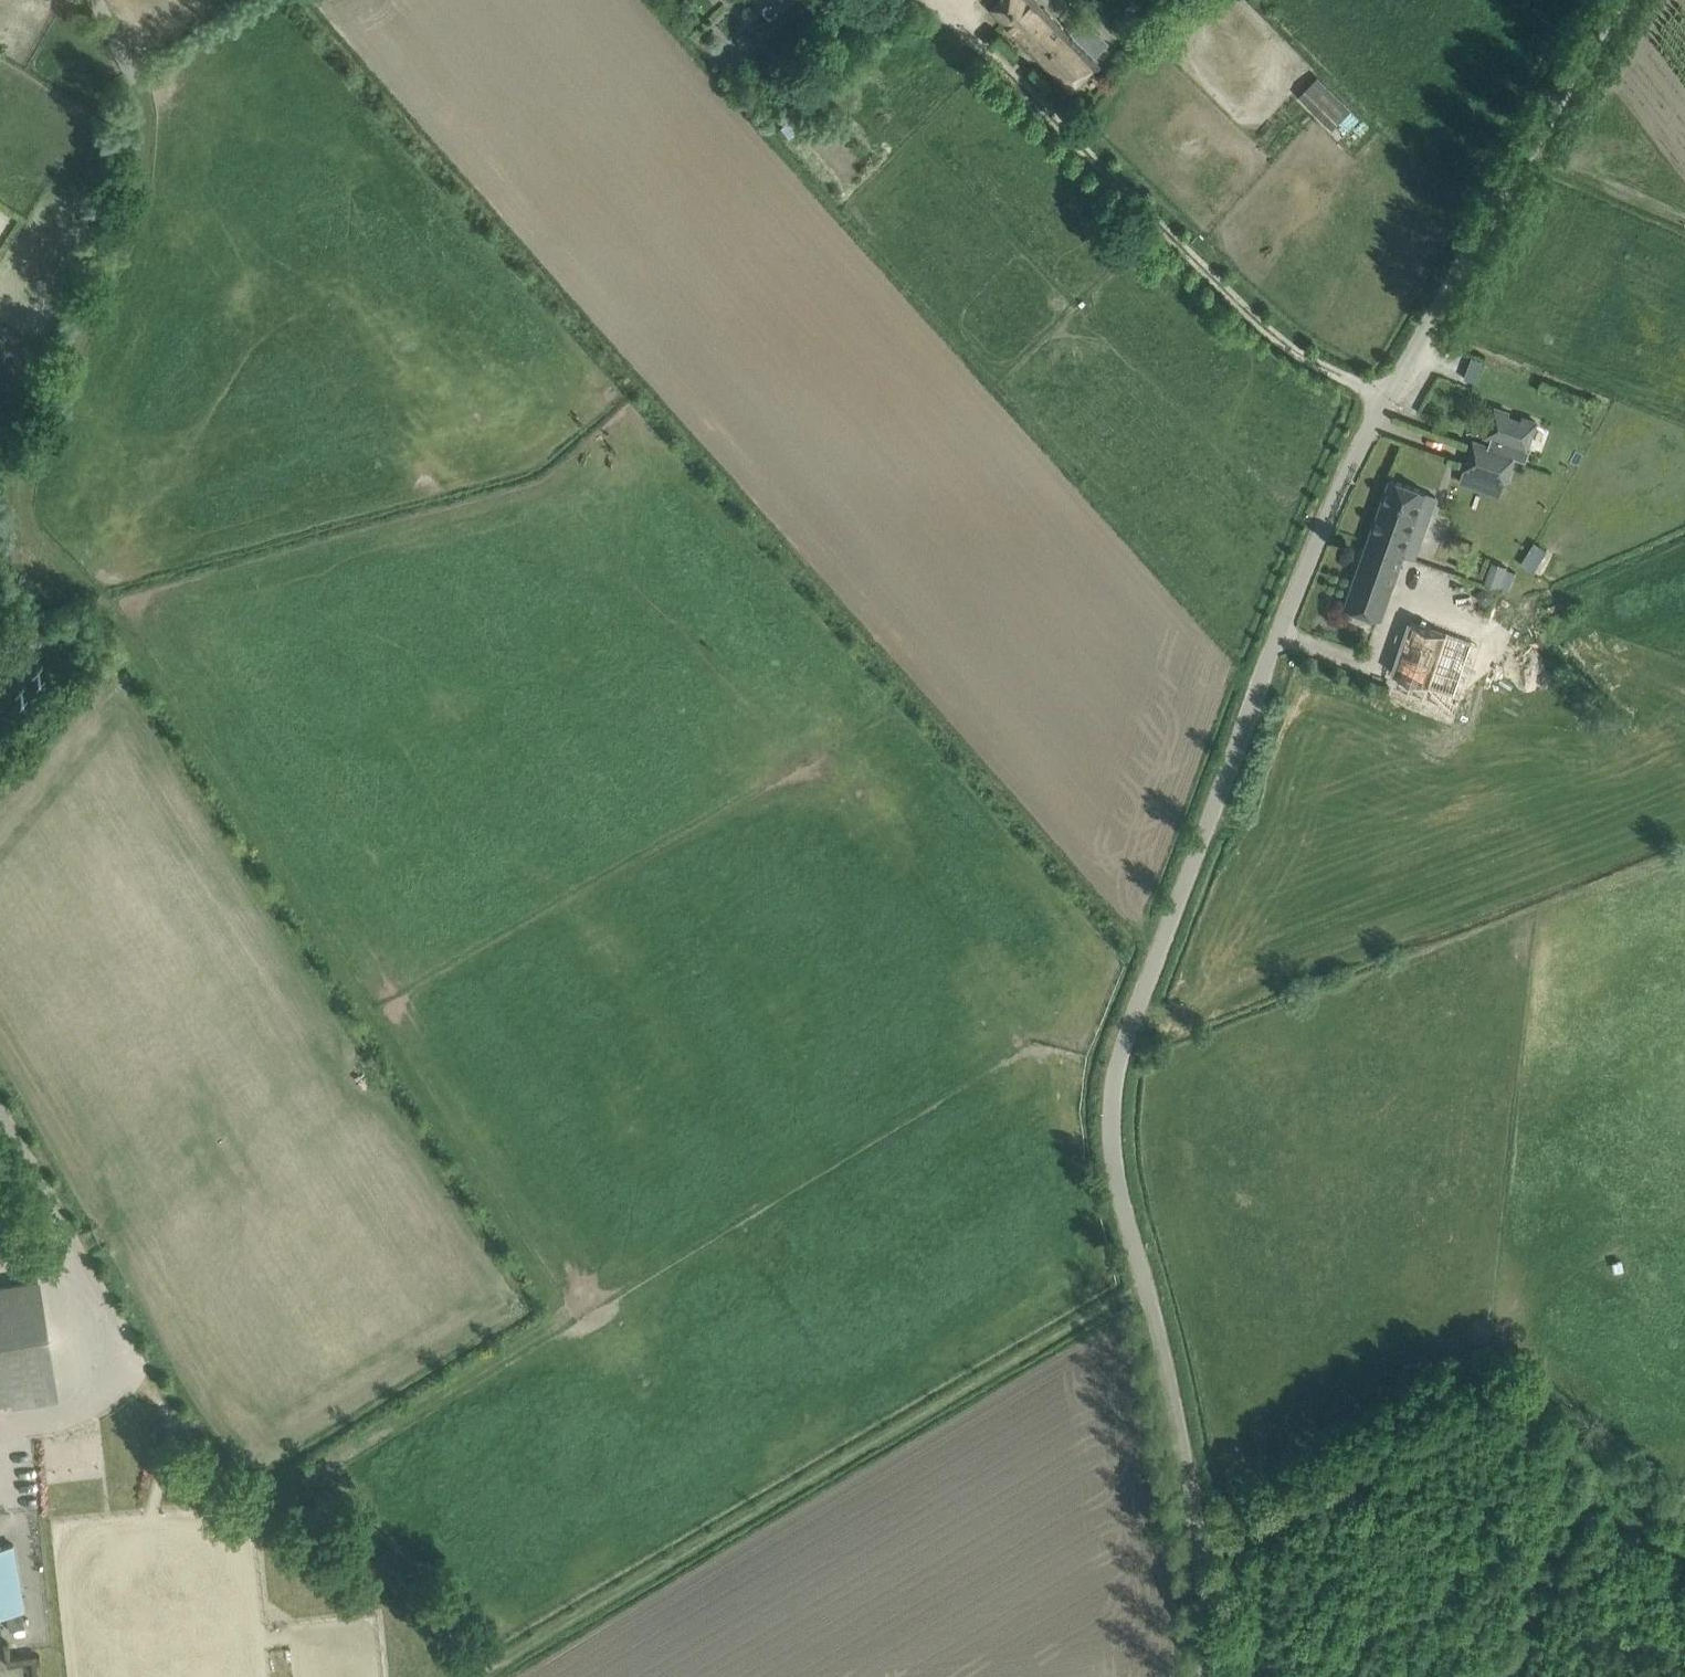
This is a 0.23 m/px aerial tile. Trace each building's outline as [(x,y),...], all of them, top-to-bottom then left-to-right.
[(990,10),(1001,21),(1073,93),(1089,78),(1100,67),(1091,58),(1094,55),(1095,56),(1096,55),(1098,52),(1106,45),(1083,22),(1073,33),(1074,35),(1071,38),(1033,0),(1000,0),(992,8),(990,10)] [(1298,95),(1332,128),(1352,109),(1318,75),(1298,95)] [(1474,442),(1464,470),(1505,485),(1515,457),(1508,454),(1511,446),(1527,451),(1537,423),(1522,418),(1521,420),(1509,416),(1510,413),(1496,408),(1485,436),(1492,439),(1489,447),(1474,442)] [(1389,478),(1367,542),(1415,559),(1431,513),(1420,509),(1426,491),(1410,485),(1389,478)] [(1414,560),(1415,559),(1367,542),(1345,606),(1366,613),(1381,619),(1403,556),(1414,560)] [(1393,674),(1450,693),(1468,641),(1411,621),(1393,674)] [(57,1399),(38,1281),(0,1287),(0,1403),(11,1401),(12,1406),(57,1399)] [(24,1608),(14,1545),(0,1547),(0,1612),(7,1611),(10,1628),(25,1625),(22,1609),(24,1608)]
